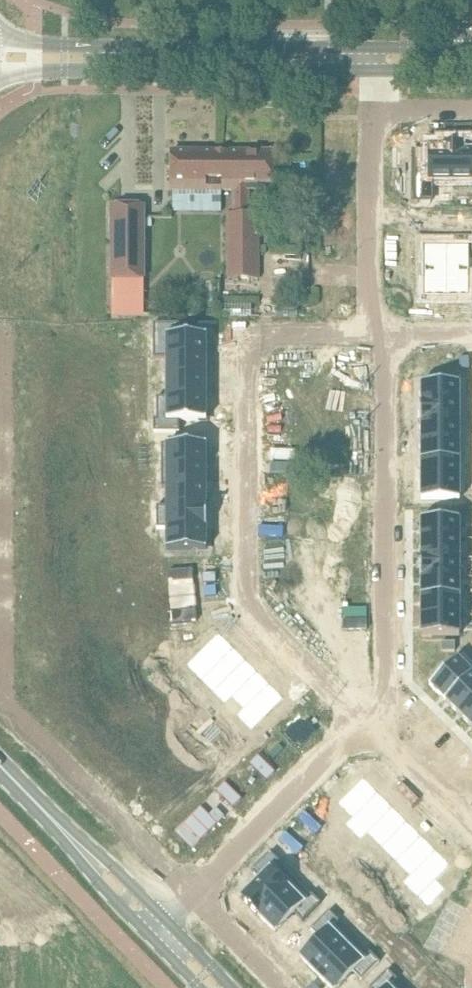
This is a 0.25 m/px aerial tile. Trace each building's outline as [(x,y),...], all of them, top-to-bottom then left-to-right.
[(412,204),(432,204),(432,181),(471,181),(471,149),(466,149),(466,146),(445,146),(445,149),(432,149),(432,173),(412,173),(412,204)] [(170,191),(222,191),(222,152),(171,152),(171,172),(170,191)] [(222,152),(222,191),(232,191),(232,216),(228,216),(228,278),(258,278),(258,214),(248,214),(248,189),(262,190),(262,184),(273,184),(273,153),(222,152)] [(171,211),(218,212),(219,195),(171,194),(171,211)] [(144,206),(112,206),(112,278),(144,278),(144,206)] [(420,209),(412,209),(412,221),(420,221),(420,209)] [(424,246),(424,295),(448,295),(448,246),(424,246)] [(448,295),(469,295),(469,268),(471,268),(471,257),(469,257),(469,246),(448,246),(448,295)] [(154,323),(154,358),(166,358),(166,357),(206,358),(206,335),(179,335),(179,324),(154,323)] [(139,328),(139,336),(147,336),(147,328),(139,328)] [(166,358),(166,378),(206,378),(206,358),(166,357),(166,358)] [(131,358),(131,366),(143,366),(143,358),(131,358)] [(166,378),(166,397),(166,398),(206,398),(206,378),(166,378)] [(421,383),(421,402),(459,403),(459,383),(421,383)] [(138,390),(126,390),(126,398),(138,398),(138,390)] [(154,419),(154,432),(179,432),(179,421),(206,421),(206,398),(166,398),(166,397),(157,397),(157,419),(154,419)] [(420,402),(420,422),(459,422),(459,403),(421,402),(420,402)] [(420,422),(420,424),(421,424),(421,442),(459,442),(459,422),(420,422)] [(135,424),(135,432),(143,432),(143,424),(135,424)] [(138,432),(126,432),(126,441),(138,441),(138,432)] [(421,442),(421,461),(459,461),(459,442),(421,442)] [(162,444),(162,467),(206,467),(206,444),(162,444)] [(421,461),(421,481),(459,481),(459,461),(421,461)] [(138,467),(126,467),(126,475),(138,475),(138,467)] [(162,467),(162,488),(166,488),(166,487),(206,487),(206,467),(162,467)] [(421,481),(421,500),(459,500),(459,481),(421,481)] [(143,487),(131,487),(131,495),(144,495),(143,487)] [(166,506),(166,507),(206,507),(206,487),(166,487),(166,488),(166,506)] [(27,488),(27,509),(63,509),(63,488),(27,488)] [(126,498),(114,498),(114,506),(126,506),(126,498)] [(126,506),(114,506),(114,514),(126,514),(126,506)] [(157,506),(157,529),(166,529),(166,528),(206,528),(206,507),(166,507),(166,506),(157,506)] [(27,509),(27,526),(63,526),(63,509),(27,509)] [(421,519),(421,538),(459,538),(459,519),(421,519)] [(143,520),(131,520),(131,528),(143,528),(143,520)] [(143,528),(131,528),(131,536),(144,536),(143,528)] [(166,528),(166,529),(166,550),(206,550),(206,528),(166,528)] [(126,532),(114,532),(114,540),(126,540),(126,532)] [(420,557),(420,558),(459,558),(459,538),(421,538),(421,557),(420,557)] [(126,540),(114,540),(114,548),(126,548),(126,540)] [(420,558),(420,578),(459,577),(459,558),(420,558)] [(126,566),(114,566),(114,574),(126,574),(126,566)] [(126,574),(114,574),(114,582),(126,582),(126,574)] [(420,578),(420,579),(421,579),(421,597),(459,597),(459,577),(420,578)] [(421,597),(421,617),(459,617),(459,597),(421,597)] [(126,599),(114,599),(114,608),(126,608),(126,599)] [(126,608),(114,608),(114,616),(126,616),(126,608)] [(421,617),(421,636),(459,636),(459,617),(421,617)] [(218,632),(186,665),(201,680),(234,648),(218,632)] [(455,642),(442,643),(442,653),(455,652),(455,642)] [(234,648),(201,680),(213,692),(245,659),(234,648)] [(430,686),(446,702),(471,675),(471,660),(463,652),(430,686)] [(245,659),(213,692),(226,704),(233,697),(232,697),(257,671),(245,659)] [(257,671),(232,697),(233,697),(243,708),(244,709),(269,683),(257,671)] [(446,702),(457,713),(471,699),(471,675),(446,702)] [(77,678),(42,693),(51,714),(75,704),(86,714),(104,696),(100,693),(85,699),(77,678)] [(243,708),(236,715),(252,731),(266,716),(284,698),(269,683),(244,709),(243,708)] [(182,687),(174,694),(180,701),(188,693),(182,687)] [(194,699),(186,706),(192,712),(200,705),(194,699)] [(457,713),(469,725),(471,723),(471,699),(457,713)] [(200,705),(192,712),(199,719),(206,711),(200,705)] [(94,723),(74,742),(90,757),(120,730),(94,706),(86,714),(94,723)] [(214,726),(206,734),(213,740),(220,732),(214,726)] [(120,730),(90,757),(107,773),(127,754),(136,763),(145,754),(120,730)] [(220,732),(213,740),(219,746),(226,738),(220,732)] [(339,782),(321,800),(346,825),(378,792),(363,777),(349,792),(339,782)] [(378,792),(346,825),(361,840),(368,833),(367,832),(393,807),(378,792)] [(393,807),(367,832),(368,833),(381,846),(407,821),(393,807)] [(407,821),(381,846),(396,861),(421,836),(407,821)] [(323,835),(315,843),(322,849),(329,841),(323,835)] [(421,836),(396,861),(410,875),(410,876),(436,850),(421,836)] [(329,841),(322,849),(328,855),(335,848),(329,841)] [(410,875),(403,882),(428,907),(446,889),(437,880),(451,865),(436,850),(410,876),(410,875)] [(260,880),(241,899),(258,916),(293,880),(278,865),(280,862),(270,853),(252,871),(260,880)] [(355,860),(348,868),(354,874),(362,867),(355,860)] [(362,867),(354,874),(360,880),(368,873),(362,867)] [(293,880),(258,916),(275,933),(294,914),(303,922),(321,904),(311,894),(309,896),(293,880)] [(370,880),(364,886),(370,892),(376,886),(370,880)] [(384,889),(376,897),(383,903),(390,895),(384,889)] [(319,939),(300,958),(317,975),(352,939),(336,924),(338,921),(329,912),(311,930),(319,939)] [(317,975),(330,987),(337,987),(353,972),(361,981),(380,963),(370,953),(368,955),(352,939),(317,975)] [(395,982),(397,980),(388,971),(370,987),(401,987),(395,982)]
